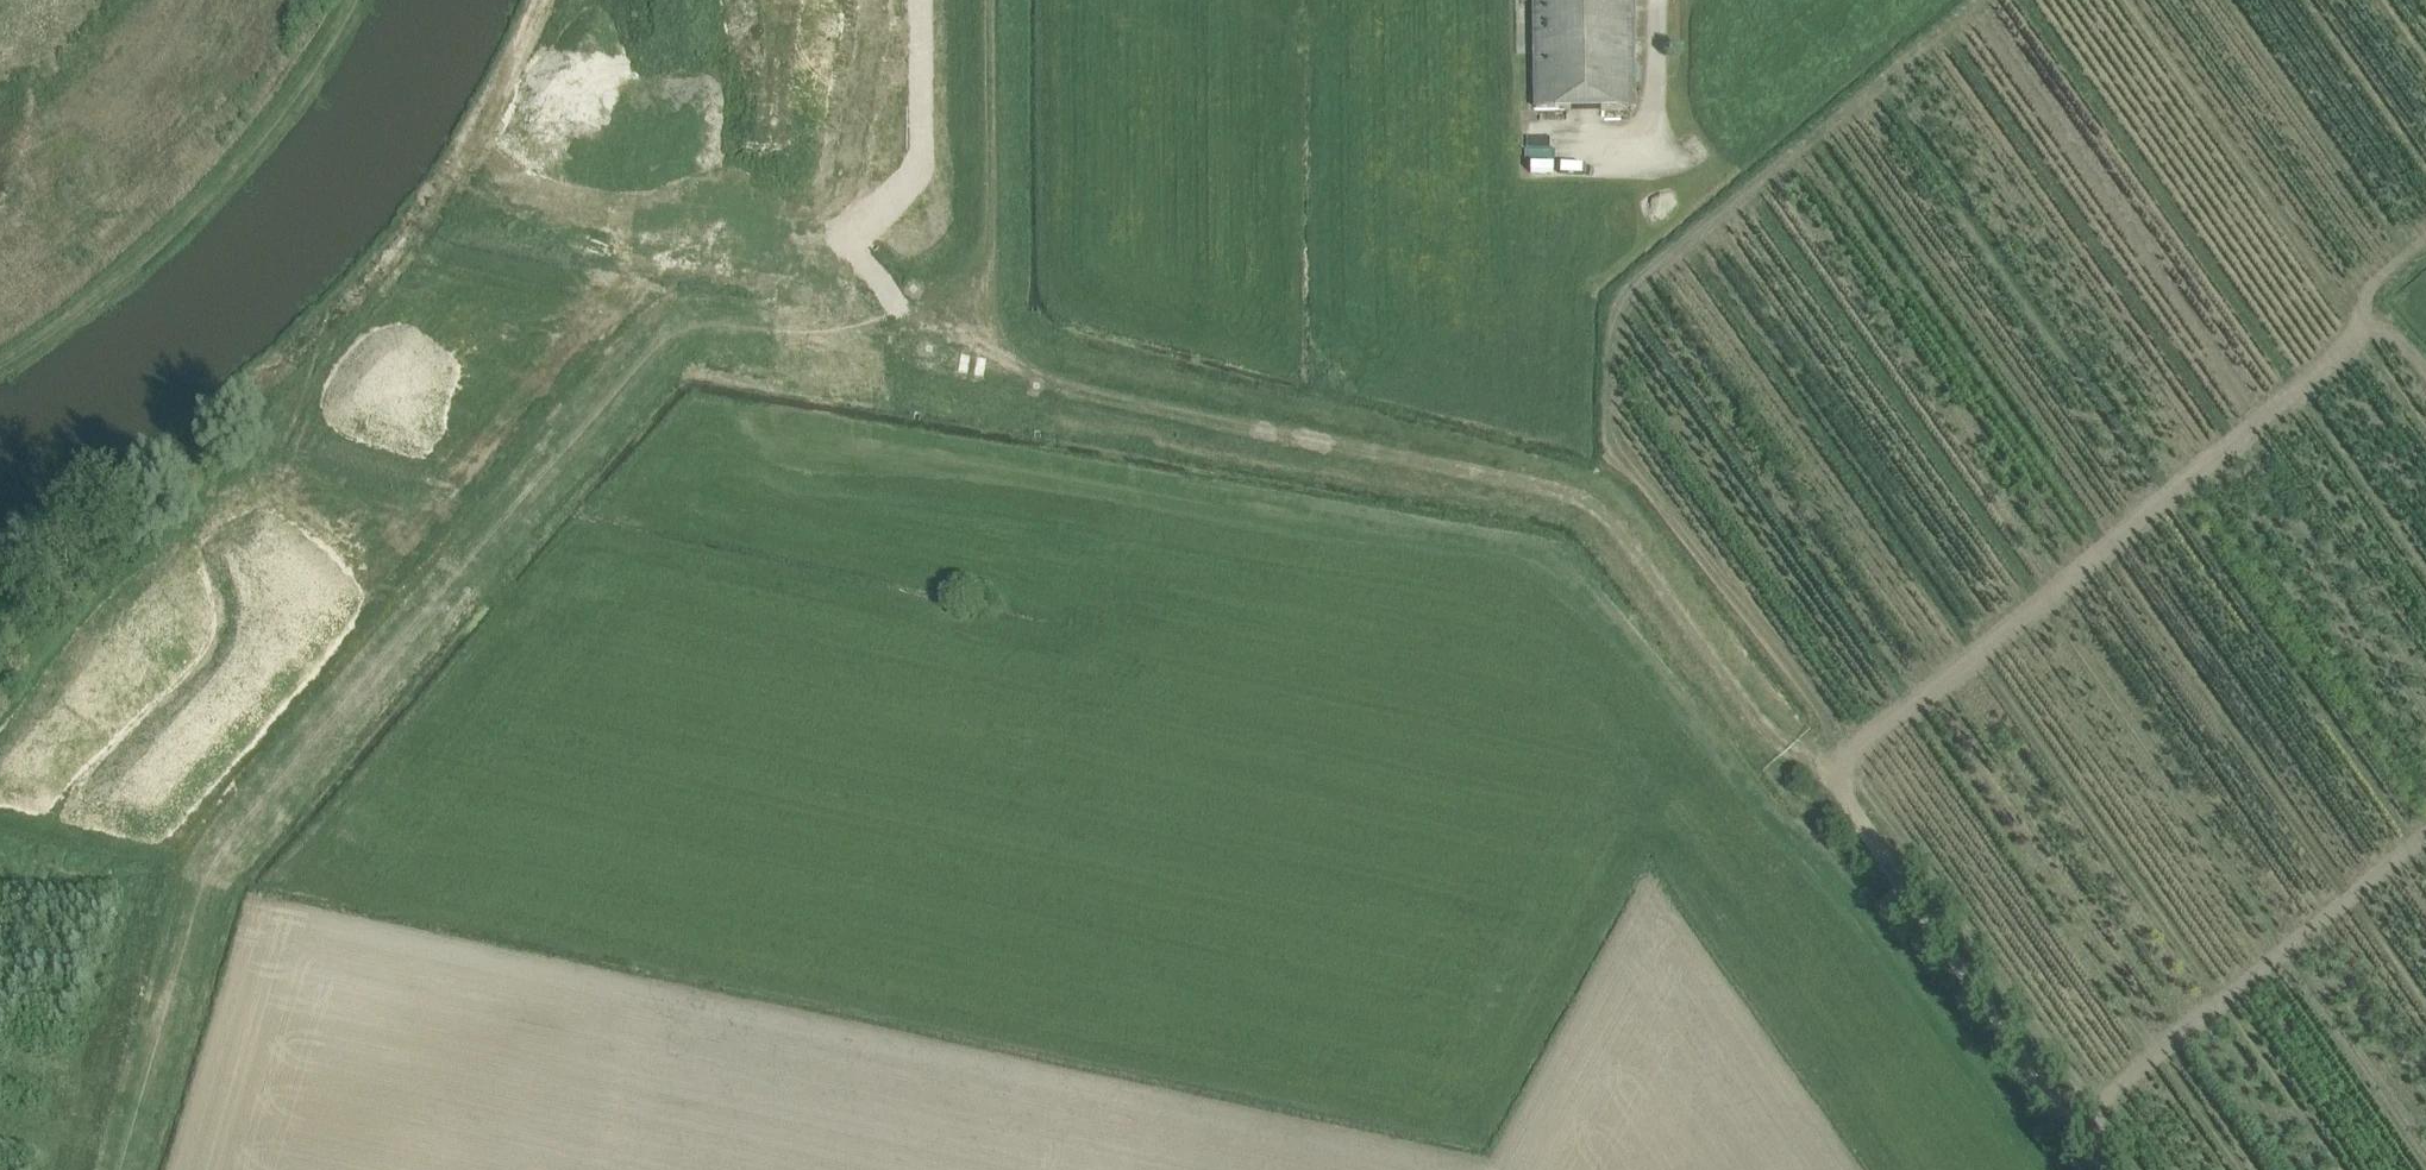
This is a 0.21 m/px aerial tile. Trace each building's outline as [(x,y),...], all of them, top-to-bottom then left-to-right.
[(1535,108),(1633,107),(1632,0),(1534,0),(1535,108)]
